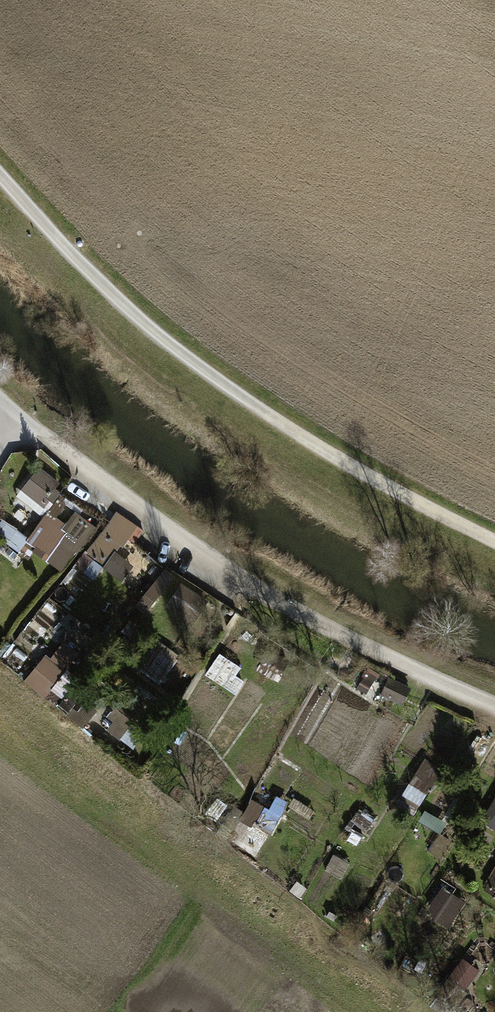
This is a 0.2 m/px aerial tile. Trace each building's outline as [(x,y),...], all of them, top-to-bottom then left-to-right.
[(41,511),(53,498),(50,495),(62,482),(43,465),(19,491),(41,511)] [(97,577),(103,567),(125,580),(136,562),(125,555),(143,525),(117,509),(81,568),(97,577)] [(97,525),(78,512),(70,524),(50,510),(28,544),(67,570),(97,525)] [(177,573),(159,602),(197,625),(215,596),(177,573)] [(54,697),(76,646),(62,640),(55,658),(42,652),(28,686),(54,697)] [(199,708),(228,718),(246,664),(217,655),(199,708)] [(392,673),(384,690),(406,701),(414,684),(392,673)] [(120,706),(106,728),(124,739),(138,717),(120,706)] [(428,757),(404,794),(423,806),(447,769),(428,757)] [(448,885),(428,908),(449,926),(469,902),(448,885)]
